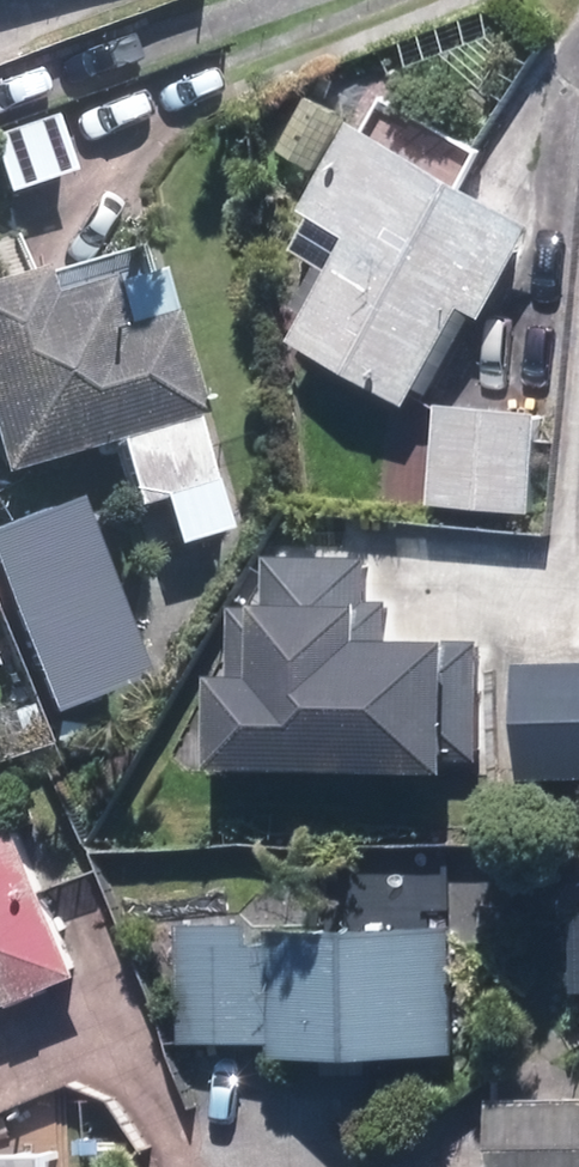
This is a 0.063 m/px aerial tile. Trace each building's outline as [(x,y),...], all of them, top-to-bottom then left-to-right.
[(366,235),(306,338),(419,404),(478,304),(498,315),(551,224),(369,118),(317,207),(366,235)] [(117,439),(137,508),(215,484),(194,416),(202,414),(172,314),(165,316),(149,264),(48,295),(40,268),(0,280),(0,454),(5,473),(117,439)] [(539,511),(548,411),(449,402),(440,503),(539,511)] [(61,710),(158,673),(90,499),(0,534),(0,553),(61,710)] [(488,758),(489,638),(400,637),(400,601),(376,600),(377,556),(278,554),(278,604),(244,604),(243,671),(236,671),(234,763),(470,766),(471,758),(488,758)] [(531,660),(533,775),(578,774),(578,659),(531,660)] [(91,972),(28,821),(0,833),(0,1010),(91,972)] [(289,941),(233,943),(235,1038),(290,1037),(291,1054),(470,1050),(467,925),(288,930),(289,941)] [(499,1098),(499,1166),(578,1166),(578,1097),(499,1098)]
